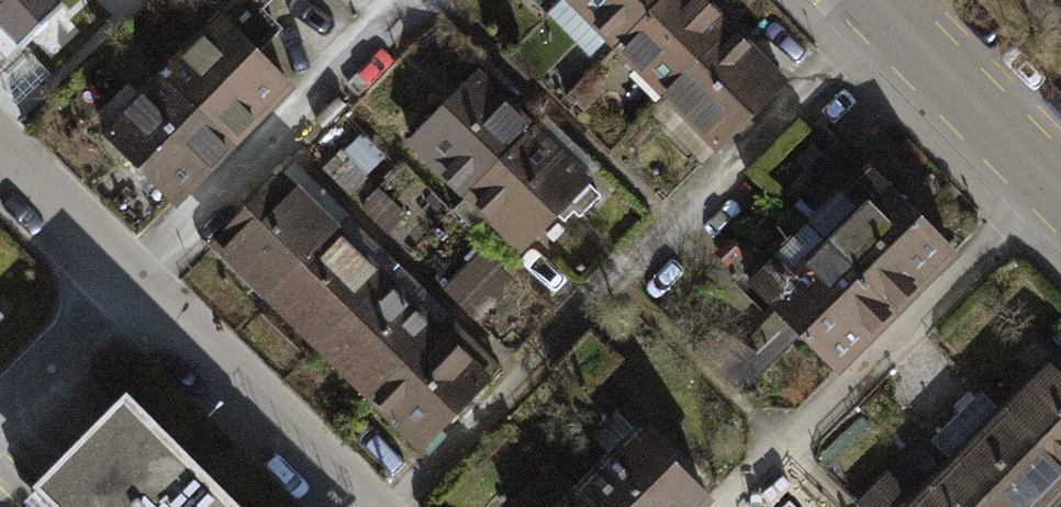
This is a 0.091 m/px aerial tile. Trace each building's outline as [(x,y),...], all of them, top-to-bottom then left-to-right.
[(22,47),(63,9),(54,0),(0,0),(0,24),(22,47)] [(270,0),(242,0),(173,70),(243,140),(308,75),(270,37),(287,20),(269,1),(270,0)] [(616,46),(663,0),(571,0),(616,46)] [(704,0),(663,0),(616,46),(666,97),(734,30),(704,0)] [(785,81),(734,30),(666,97),(718,149),(785,81)] [(173,70),(108,135),(179,204),(243,140),(173,70)] [(533,131),(481,79),(414,146),(467,198),(533,131)] [(585,183),(533,131),(467,198),(518,248),(585,183)] [(353,198),(370,182),(343,154),(326,170),(353,198)] [(892,311),(950,254),(865,170),(808,226),(892,311)] [(332,227),(281,175),(213,242),(264,294),(332,227)] [(404,216),(379,192),(364,209),(388,232),(404,216)] [(833,369),(892,311),(808,226),(749,284),(833,369)] [(384,278),(332,227),(264,294),(315,346),(384,278)] [(448,290),(464,306),(492,278),(477,262),(448,290)] [(492,278),(464,306),(480,323),(517,286),(501,269),(492,278)] [(435,329),(384,278),(315,346),(365,397),(435,329)] [(706,339),(737,370),(761,347),(730,315),(706,339)] [(487,381),(435,329),(365,397),(416,450),(487,381)] [(1060,361),(1060,360),(1060,331),(1044,348),(1060,361)] [(1007,413),(1060,468),(1060,362),(1060,361),(1007,413)] [(953,465),(994,506),(1046,506),(1060,491),(1060,468),(1007,413),(985,394),(933,445),(953,465)] [(133,404),(42,495),(54,506),(236,506),(133,404)] [(704,497),(641,435),(581,494),(594,506),(694,506),(704,497)] [(858,503),(862,506),(994,506),(953,465),(922,495),(894,468),(858,503)] [(581,494),(554,467),(517,504),(520,506),(594,506),(581,494)]
